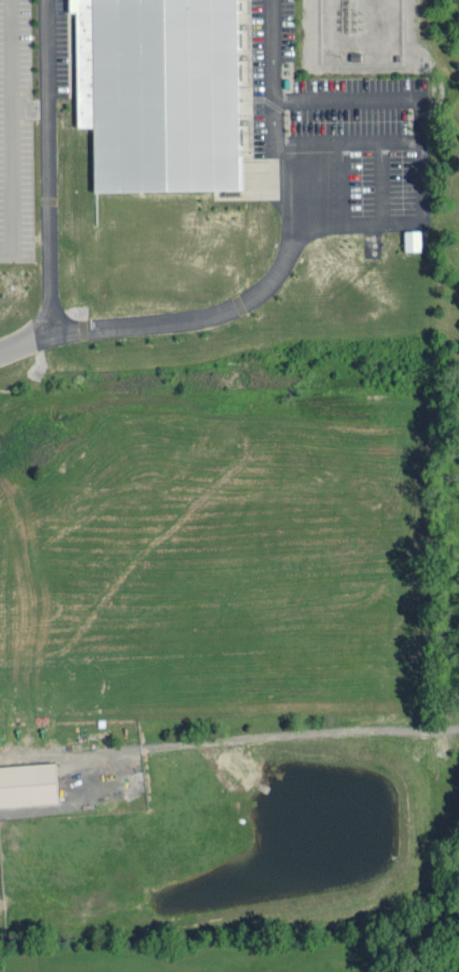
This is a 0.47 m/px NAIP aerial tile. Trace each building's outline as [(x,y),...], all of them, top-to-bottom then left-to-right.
[(79,125),(95,125),(96,190),(242,188),(240,0),(70,0),(70,10),(77,10),(79,125)] [(423,249),(422,228),(405,229),(406,250),(423,249)] [(243,769),(229,755),(221,761),(235,776),(243,769)] [(57,762),(0,764),(0,805),(59,802),(57,762)]
